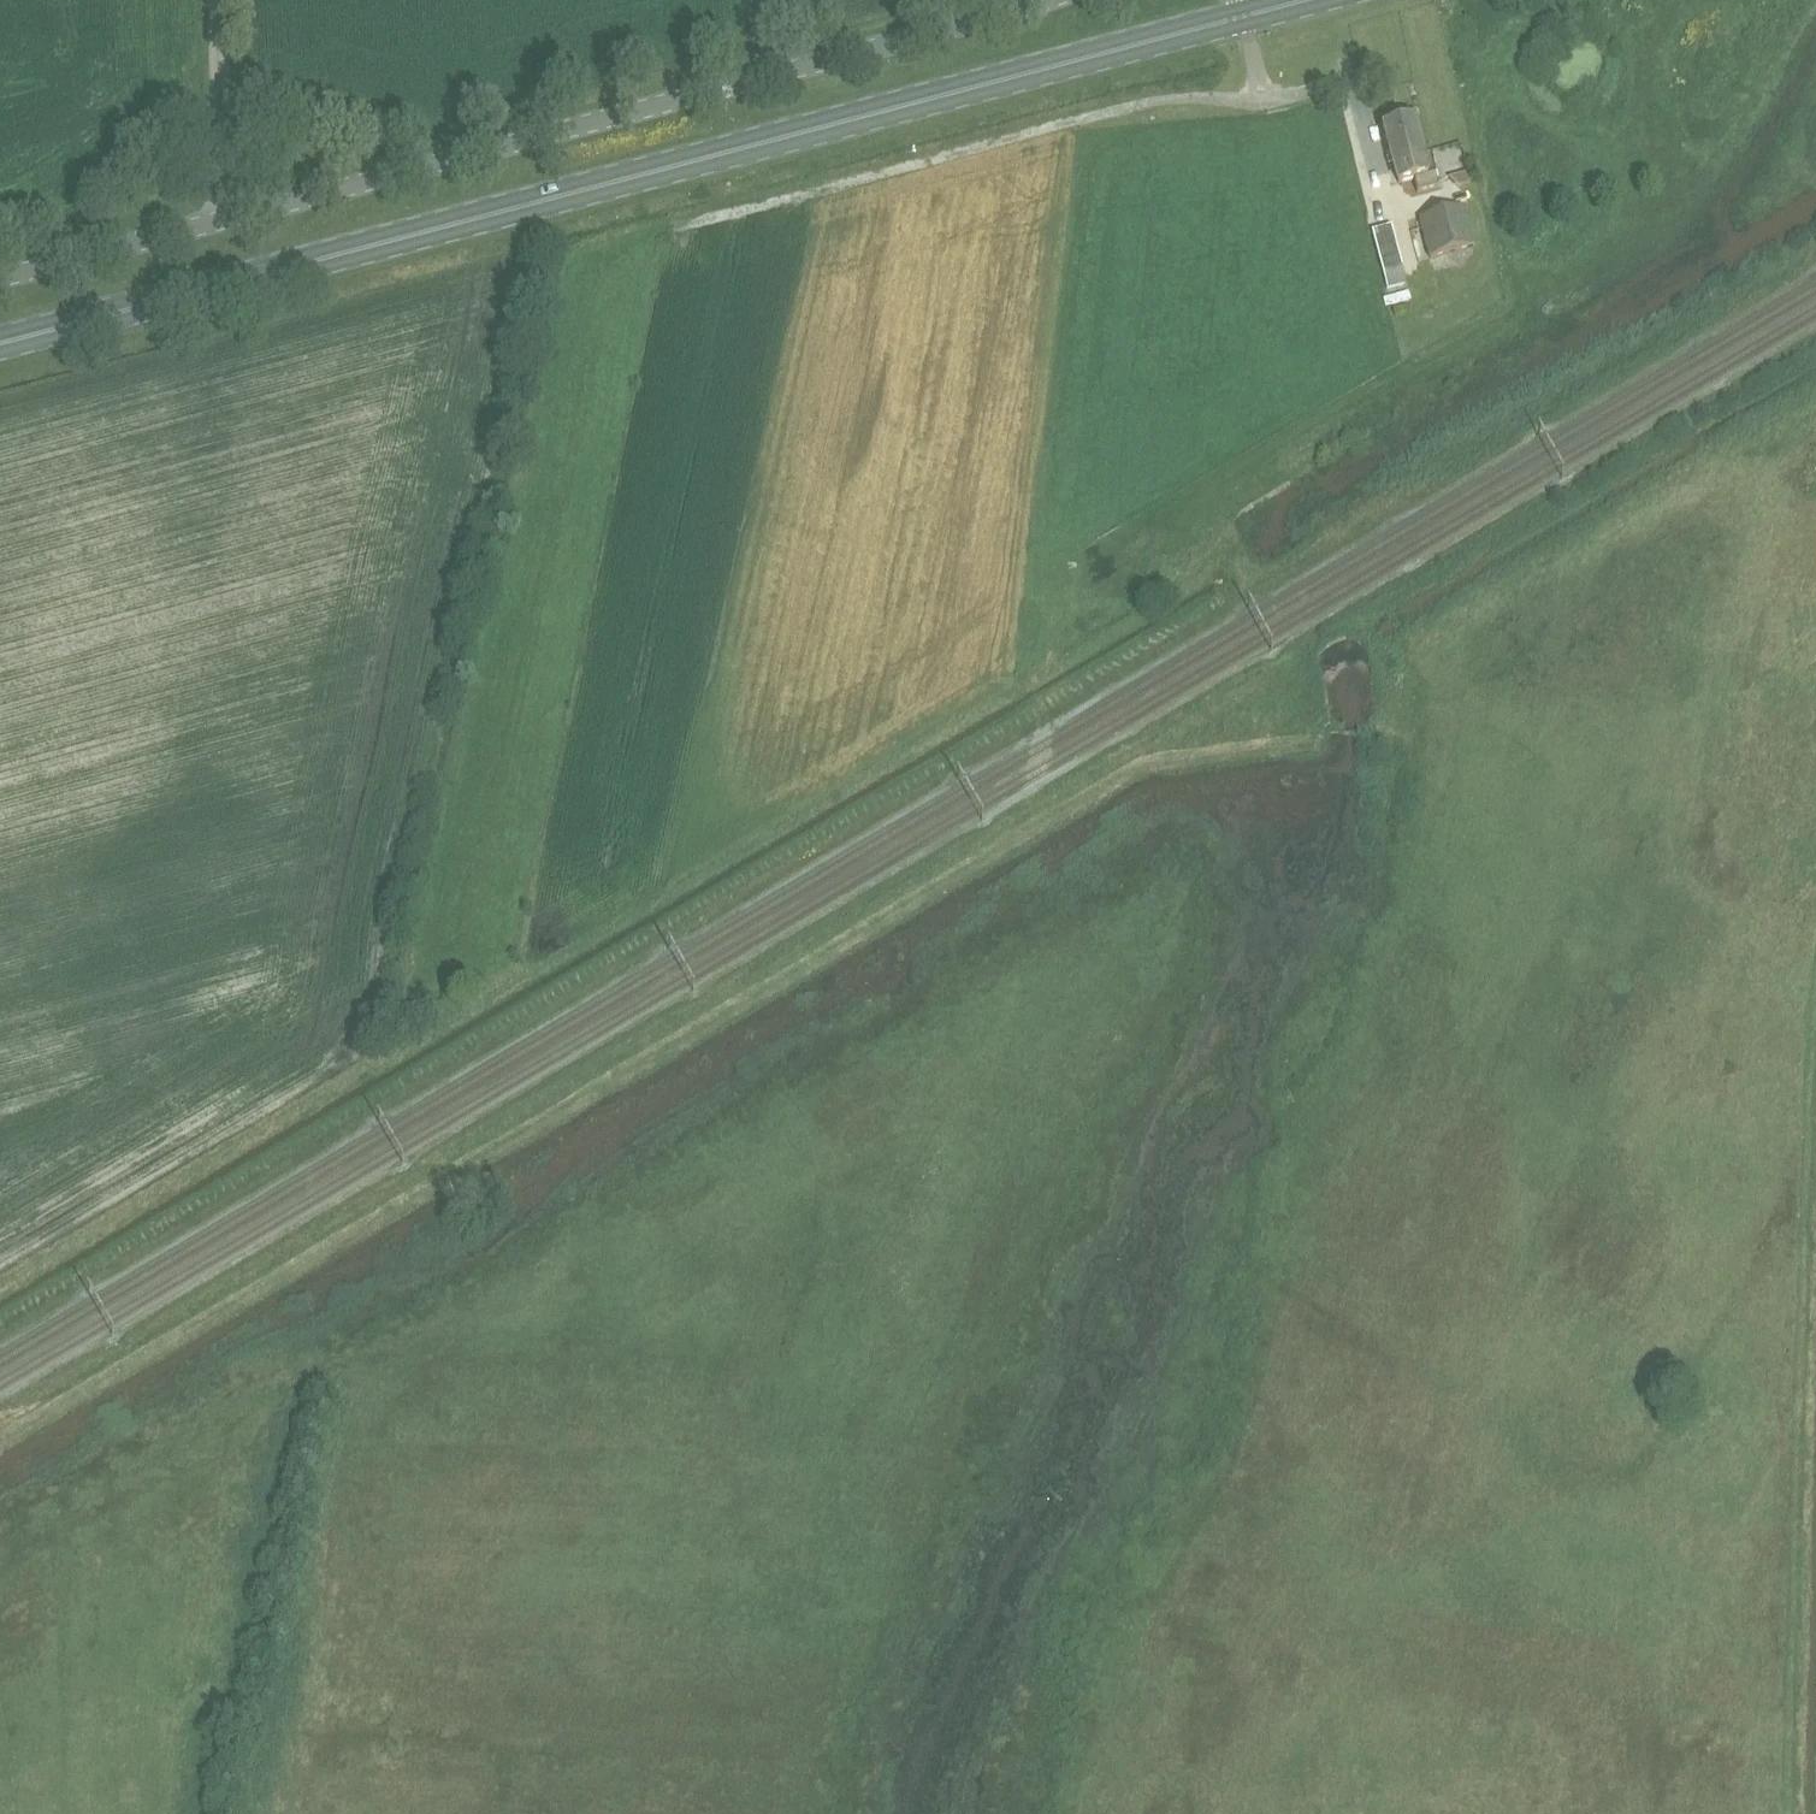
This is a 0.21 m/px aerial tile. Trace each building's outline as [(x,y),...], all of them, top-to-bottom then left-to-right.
[(1416,192),(1438,187),(1430,154),(1423,156),(1414,119),(1384,126),(1398,183),(1413,179),(1416,192)] [(1430,257),(1474,245),(1464,206),(1420,218),(1430,257)] [(1403,266),(1392,226),(1372,231),(1383,271),(1403,266)]
